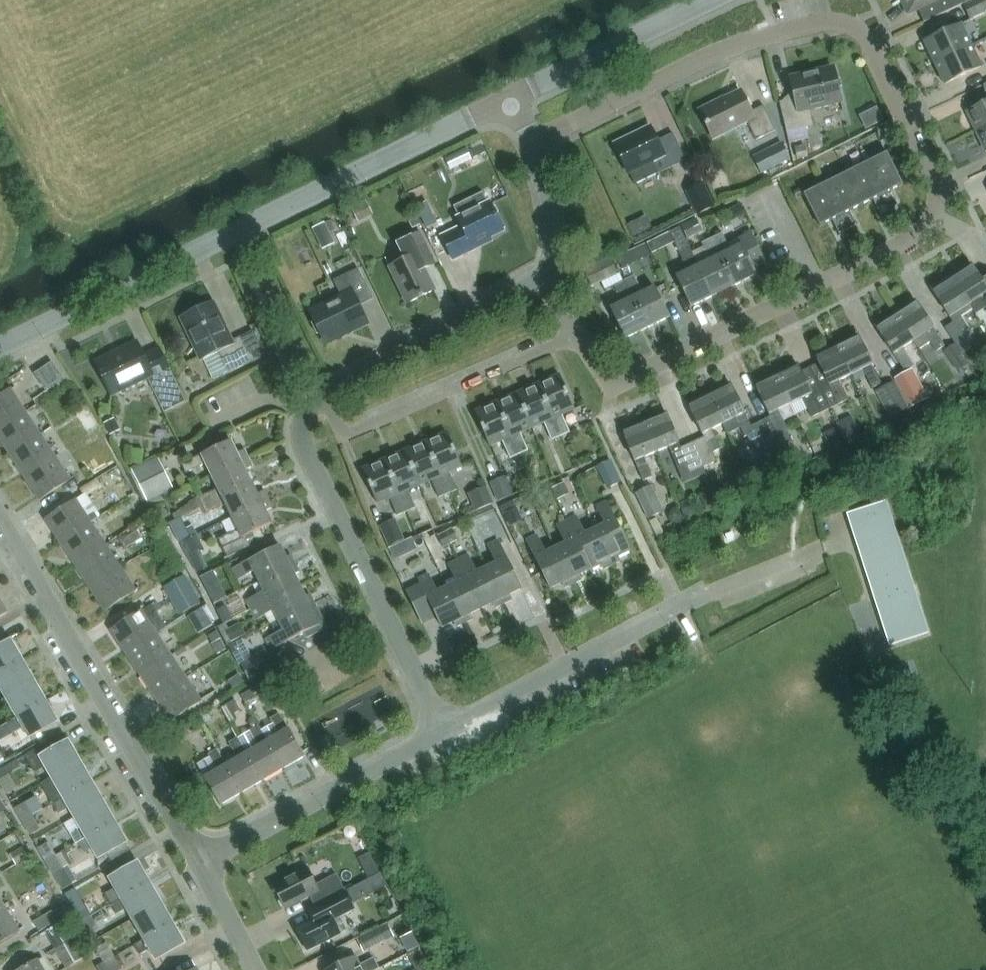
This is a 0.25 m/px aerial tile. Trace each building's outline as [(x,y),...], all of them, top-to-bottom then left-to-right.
[(971,0),(900,0),(907,14),(931,3),(937,16),(971,0)] [(985,10),(985,0),(974,0),(963,5),(969,18),(985,10)] [(934,62),(971,45),(961,24),(924,41),(934,62)] [(981,67),(971,45),(934,62),(944,84),(981,67)] [(809,108),(841,101),(833,68),(791,78),(795,98),(780,102),(787,131),(813,125),(809,108)] [(715,102),(699,110),(714,139),(747,122),(757,141),(776,131),(764,106),(751,112),(741,91),(716,104),(715,102)] [(985,126),(985,101),(967,110),(976,130),(985,126)] [(976,130),(985,150),(985,126),(976,130)] [(651,127),(614,144),(627,173),(629,172),(634,184),(658,173),(685,161),(673,134),(658,141),(651,127)] [(781,143),(767,150),(775,167),(789,160),(781,143)] [(794,146),(798,160),(809,157),(806,144),(794,146)] [(485,153),(482,146),(469,152),(473,159),(485,153)] [(456,153),(461,164),(472,159),(467,148),(456,153)] [(886,153),(866,163),(889,209),(897,205),(890,191),(902,185),(886,153)] [(889,209),(866,163),(845,173),(861,205),(872,199),(880,214),(889,209)] [(849,211),(861,205),(845,173),(824,183),(847,230),(856,225),(849,211)] [(715,207),(704,182),(686,190),(697,215),(715,207)] [(839,234),(847,230),(824,183),(803,194),(819,226),(832,219),(839,234)] [(803,194),(804,194),(801,188),(794,191),(797,197),(803,194)] [(365,199),(350,207),(358,221),(373,213),(365,199)] [(427,202),(416,207),(427,228),(437,224),(427,202)] [(474,249),(472,246),(503,230),(490,202),(457,218),(462,227),(442,237),(453,259),(474,249)] [(415,213),(407,217),(412,229),(421,225),(415,213)] [(697,218),(681,225),(686,236),(702,229),(697,218)] [(327,246),(341,240),(332,220),(318,226),(327,246)] [(713,296),(697,266),(698,265),(679,228),(670,233),(680,253),(679,254),(688,271),(676,277),(691,307),(713,296)] [(729,249),(721,233),(711,238),(734,285),(756,273),(752,264),(763,258),(750,232),(738,238),(741,243),(729,249)] [(436,264),(421,233),(397,244),(405,260),(390,268),(408,303),(435,290),(424,269),(436,264)] [(734,285),(711,238),(701,243),(709,260),(698,265),(697,266),(713,296),(734,285)] [(633,249),(617,256),(622,268),(639,260),(633,249)] [(618,274),(610,257),(584,270),(590,283),(599,278),(601,282),(618,274)] [(982,281),(970,263),(951,276),(972,309),(972,310),(975,315),(985,308),(985,278),(982,281)] [(358,304),(371,297),(373,300),(374,299),(359,269),(334,281),(342,297),(311,312),(321,333),(320,333),(322,338),(323,337),(326,343),(367,323),(358,304)] [(647,329),(669,318),(654,288),(642,293),(634,276),(624,281),(647,329)] [(961,316),(971,309),(972,310),(972,309),(951,276),(931,289),(961,335),(970,329),(961,316)] [(625,340),(647,329),(624,281),(614,287),(622,303),(610,309),(625,340)] [(914,300),(895,312),(913,341),(919,349),(930,342),(936,351),(944,346),(914,300)] [(229,371),(229,372),(264,355),(253,331),(230,342),(213,306),(184,319),(202,356),(203,356),(214,379),(229,371)] [(895,312),(875,325),(905,371),(913,366),(902,348),(913,341),(895,312)] [(857,334),(836,344),(850,375),(862,369),(872,388),(881,384),(857,334)] [(164,412),(185,402),(160,349),(144,356),(137,342),(96,362),(111,395),(148,378),(164,412)] [(838,381),(850,375),(836,344),(815,355),(821,367),(812,371),(830,409),(848,400),(838,381)] [(944,351),(958,371),(968,364),(955,344),(944,351)] [(52,362),(36,373),(47,390),(64,378),(52,362)] [(797,363),(776,374),(791,404),(803,398),(812,417),(830,409),(812,371),(803,376),(797,363)] [(910,407),(927,398),(912,369),(894,379),(910,407)] [(779,410),(791,404),(776,374),(755,384),(771,418),(762,422),(777,451),(793,443),(787,430),(788,429),(779,410)] [(571,433),(563,415),(575,411),(560,375),(539,384),(562,437),(571,433)] [(909,408),(894,381),(876,390),(890,418),(909,408)] [(730,383),(709,393),(724,423),(723,424),(728,434),(740,428),(745,437),(747,436),(758,460),(777,451),(762,422),(751,427),(730,383)] [(539,384),(519,393),(533,428),(545,424),(552,441),(562,437),(539,384)] [(27,413),(11,389),(0,397),(0,429),(27,413)] [(529,451),(521,434),(533,428),(519,393),(497,402),(520,455),(529,451)] [(709,393),(687,403),(704,437),(693,443),(704,467),(716,461),(712,453),(721,449),(711,430),(723,424),(724,423),(709,393)] [(511,459),(520,455),(497,402),(475,412),(490,447),(503,441),(511,459)] [(88,408),(75,416),(86,434),(99,426),(88,408)] [(666,412),(644,421),(657,452),(670,447),(677,467),(687,463),(690,474),(704,467),(693,443),(681,448),(666,412)] [(41,435),(27,413),(0,429),(0,439),(11,455),(41,435)] [(852,415),(837,422),(846,441),(861,434),(852,415)] [(116,416),(105,421),(111,434),(122,429),(116,416)] [(653,477),(645,457),(657,452),(644,421),(622,430),(643,481),(653,477)] [(846,443),(838,426),(823,433),(831,450),(846,443)] [(85,439),(89,446),(103,438),(98,431),(85,439)] [(447,432),(427,441),(450,493),(458,490),(450,472),(463,467),(447,432)] [(56,458),(41,435),(11,455),(26,479),(56,458)] [(203,454),(182,464),(187,473),(206,464),(212,476),(249,458),(245,449),(238,453),(232,441),(203,454)] [(427,441),(408,449),(407,450),(422,485),(432,480),(440,498),(450,493),(427,441)] [(409,490),(422,485),(407,450),(385,459),(407,512),(416,508),(409,490)] [(26,479),(40,500),(70,480),(56,458),(26,479)] [(147,499),(172,486),(158,458),(133,471),(147,499)] [(199,498),(203,506),(252,482),(246,470),(253,467),(249,458),(212,476),(218,488),(199,498)] [(398,516),(407,512),(385,459),(363,469),(378,504),(390,498),(398,516)] [(622,481),(611,460),(597,467),(607,488),(622,481)] [(539,466),(528,470),(533,482),(544,477),(539,466)] [(499,502),(514,495),(506,477),(491,483),(499,502)] [(563,481),(552,486),(557,497),(568,493),(563,481)] [(226,505),(232,517),(269,499),(265,491),(257,494),(252,482),(203,506),(207,514),(226,505)] [(734,497),(727,482),(715,488),(722,503),(734,497)] [(475,492),(481,508),(498,502),(492,485),(475,492)] [(649,518),(664,511),(651,486),(637,493),(649,518)] [(272,524),(266,512),(273,508),(269,499),(232,517),(238,529),(219,539),(223,548),(228,545),(233,554),(248,546),(244,537),(259,530),(272,524)] [(91,523),(76,500),(46,520),(61,542),(91,523)] [(693,512),(688,500),(680,503),(684,516),(693,512)] [(928,633),(885,501),(849,513),(892,645),(928,633)] [(606,524),(595,529),(613,565),(621,561),(618,556),(630,550),(607,502),(597,506),(606,524)] [(516,507),(505,511),(510,523),(521,519),(516,507)] [(576,516),(567,521),(591,569),(602,563),(605,569),(613,565),(595,529),(585,534),(576,516)] [(656,518),(650,522),(656,534),(663,531),(656,518)] [(93,525),(91,523),(61,542),(76,566),(106,545),(100,536),(109,529),(102,519),(93,525)] [(396,521),(380,528),(389,547),(404,540),(396,521)] [(579,575),(591,569),(567,521),(558,525),(566,543),(556,548),(573,584),(581,580),(579,575)] [(136,528),(119,538),(125,548),(142,538),(136,528)] [(452,528),(438,535),(444,547),(457,540),(452,528)] [(176,535),(180,543),(191,537),(187,530),(176,535)] [(259,530),(244,537),(248,546),(264,539),(259,530)] [(551,588),(563,582),(565,588),(573,584),(556,548),(545,553),(537,535),(527,540),(551,588)] [(512,600),(510,595),(522,589),(498,540),(489,545),(497,562),(487,568),(504,604),(512,600)] [(400,543),(390,548),(395,559),(406,554),(400,543)] [(76,566),(91,589),(121,568),(106,545),(76,566)] [(254,571),(259,581),(296,564),(292,556),(287,558),(281,546),(232,570),(237,580),(254,571)] [(468,555),(459,560),(482,608),(494,602),(496,608),(504,604),(487,568),(477,573),(468,555)] [(482,608),(459,560),(450,564),(458,582),(448,587),(465,623),(473,619),(471,614),(482,608)] [(247,600),(252,610),(300,586),(294,574),(300,572),(296,564),(259,581),(265,592),(247,600)] [(105,611),(136,591),(121,568),(91,589),(105,611)] [(219,569),(206,575),(212,588),(225,582),(219,569)] [(448,587),(437,592),(429,574),(419,579),(422,585),(408,592),(424,624),(438,617),(443,628),(455,622),(457,627),(465,623),(448,587)] [(185,575),(168,584),(184,612),(201,603),(185,575)] [(274,610),(279,620),(315,603),(311,595),(306,597),(300,586),(252,610),(256,619),(274,610)] [(157,611),(152,603),(111,631),(127,655),(157,634),(146,618),(157,611)] [(327,628),(315,603),(279,620),(284,631),(266,639),(271,649),(305,633),(307,638),(327,628)] [(226,605),(217,610),(223,623),(233,619),(226,605)] [(198,633),(213,624),(212,622),(206,612),(198,633)] [(217,631),(208,636),(213,643),(221,637),(217,631)] [(142,676),(172,656),(157,634),(127,655),(142,676)] [(23,661),(11,640),(0,646),(0,674),(23,661)] [(275,668),(266,650),(240,662),(250,681),(275,668)] [(187,679),(172,656),(142,676),(157,700),(187,679)] [(6,697),(34,681),(23,661),(0,674),(0,687),(6,697)] [(239,674),(228,681),(233,688),(243,681),(239,674)] [(271,678),(241,697),(246,704),(260,695),(271,712),(286,703),(271,678)] [(171,721),(202,701),(187,679),(157,700),(171,721)] [(17,717),(46,701),(34,681),(6,697),(17,717)] [(295,706),(303,701),(298,693),(290,698),(295,706)] [(234,700),(221,708),(229,724),(237,719),(234,714),(240,711),(234,700)] [(58,722),(46,701),(17,717),(18,718),(10,722),(16,733),(24,729),(29,738),(58,722)] [(208,711),(198,717),(202,723),(211,718),(208,711)] [(279,714),(271,719),(280,734),(267,741),(283,769),(305,756),(289,729),(288,729),(279,714)] [(250,731),(259,746),(247,753),(262,781),(283,769),(267,741),(258,726),(250,731)] [(186,727),(176,734),(180,741),(190,734),(186,727)] [(238,738),(229,743),(238,758),(226,765),(242,793),(262,781),(247,753),(238,738)] [(43,747),(26,756),(35,772),(45,767),(52,777),(80,761),(69,740),(46,753),(43,747)] [(221,805),(242,793),(226,765),(217,750),(208,755),(217,770),(205,778),(221,805)] [(41,784),(52,804),(92,781),(80,761),(52,777),(52,778),(41,784)] [(9,774),(0,779),(0,782),(6,793),(17,787),(9,774)] [(69,808),(75,818),(104,802),(92,781),(52,804),(58,814),(69,808)] [(22,821),(33,815),(25,802),(15,808),(22,821)] [(79,843),(86,838),(115,822),(104,802),(75,818),(80,828),(70,833),(76,844),(79,842),(79,843)] [(40,828),(33,815),(22,821),(30,834),(40,828)] [(115,822),(86,838),(79,843),(85,853),(92,848),(98,859),(108,854),(125,844),(127,843),(115,822)] [(38,848),(46,861),(56,855),(48,842),(38,848)] [(10,855),(16,864),(28,857),(22,848),(10,855)] [(64,868),(56,855),(46,861),(53,874),(64,868)] [(109,878),(121,899),(150,883),(138,862),(109,878)] [(380,872),(375,862),(366,867),(364,868),(369,878),(371,877),(380,872)] [(310,895),(315,906),(345,890),(337,874),(316,885),(307,868),(274,885),(285,908),(310,895)] [(371,877),(369,878),(375,891),(378,890),(388,884),(382,872),(371,877)] [(133,919),(161,903),(150,883),(121,899),(112,904),(117,913),(126,908),(133,919)] [(355,909),(345,890),(315,906),(308,909),(314,920),(297,929),(308,951),(341,934),(341,933),(347,930),(341,917),(355,909)] [(73,908),(81,922),(91,916),(83,902),(73,908)] [(173,923),(161,903),(133,919),(144,939),(144,940),(173,923)] [(19,931),(4,906),(0,909),(0,943),(19,931)] [(58,921),(52,911),(34,922),(40,932),(58,921)] [(99,928),(91,916),(81,922),(88,934),(99,928)] [(62,919),(44,930),(55,950),(74,939),(62,919)] [(185,944),(173,923),(144,940),(144,939),(134,945),(140,955),(150,949),(156,960),(185,944)] [(364,952),(395,937),(388,924),(357,939),(364,952)] [(97,948),(105,962),(115,956),(107,942),(97,948)] [(122,969),(115,956),(105,962),(109,969),(120,969),(122,969)] [(379,969),(374,958),(360,965),(355,956),(327,969),(377,969),(379,969)] [(39,960),(20,969),(45,969),(39,960)]
